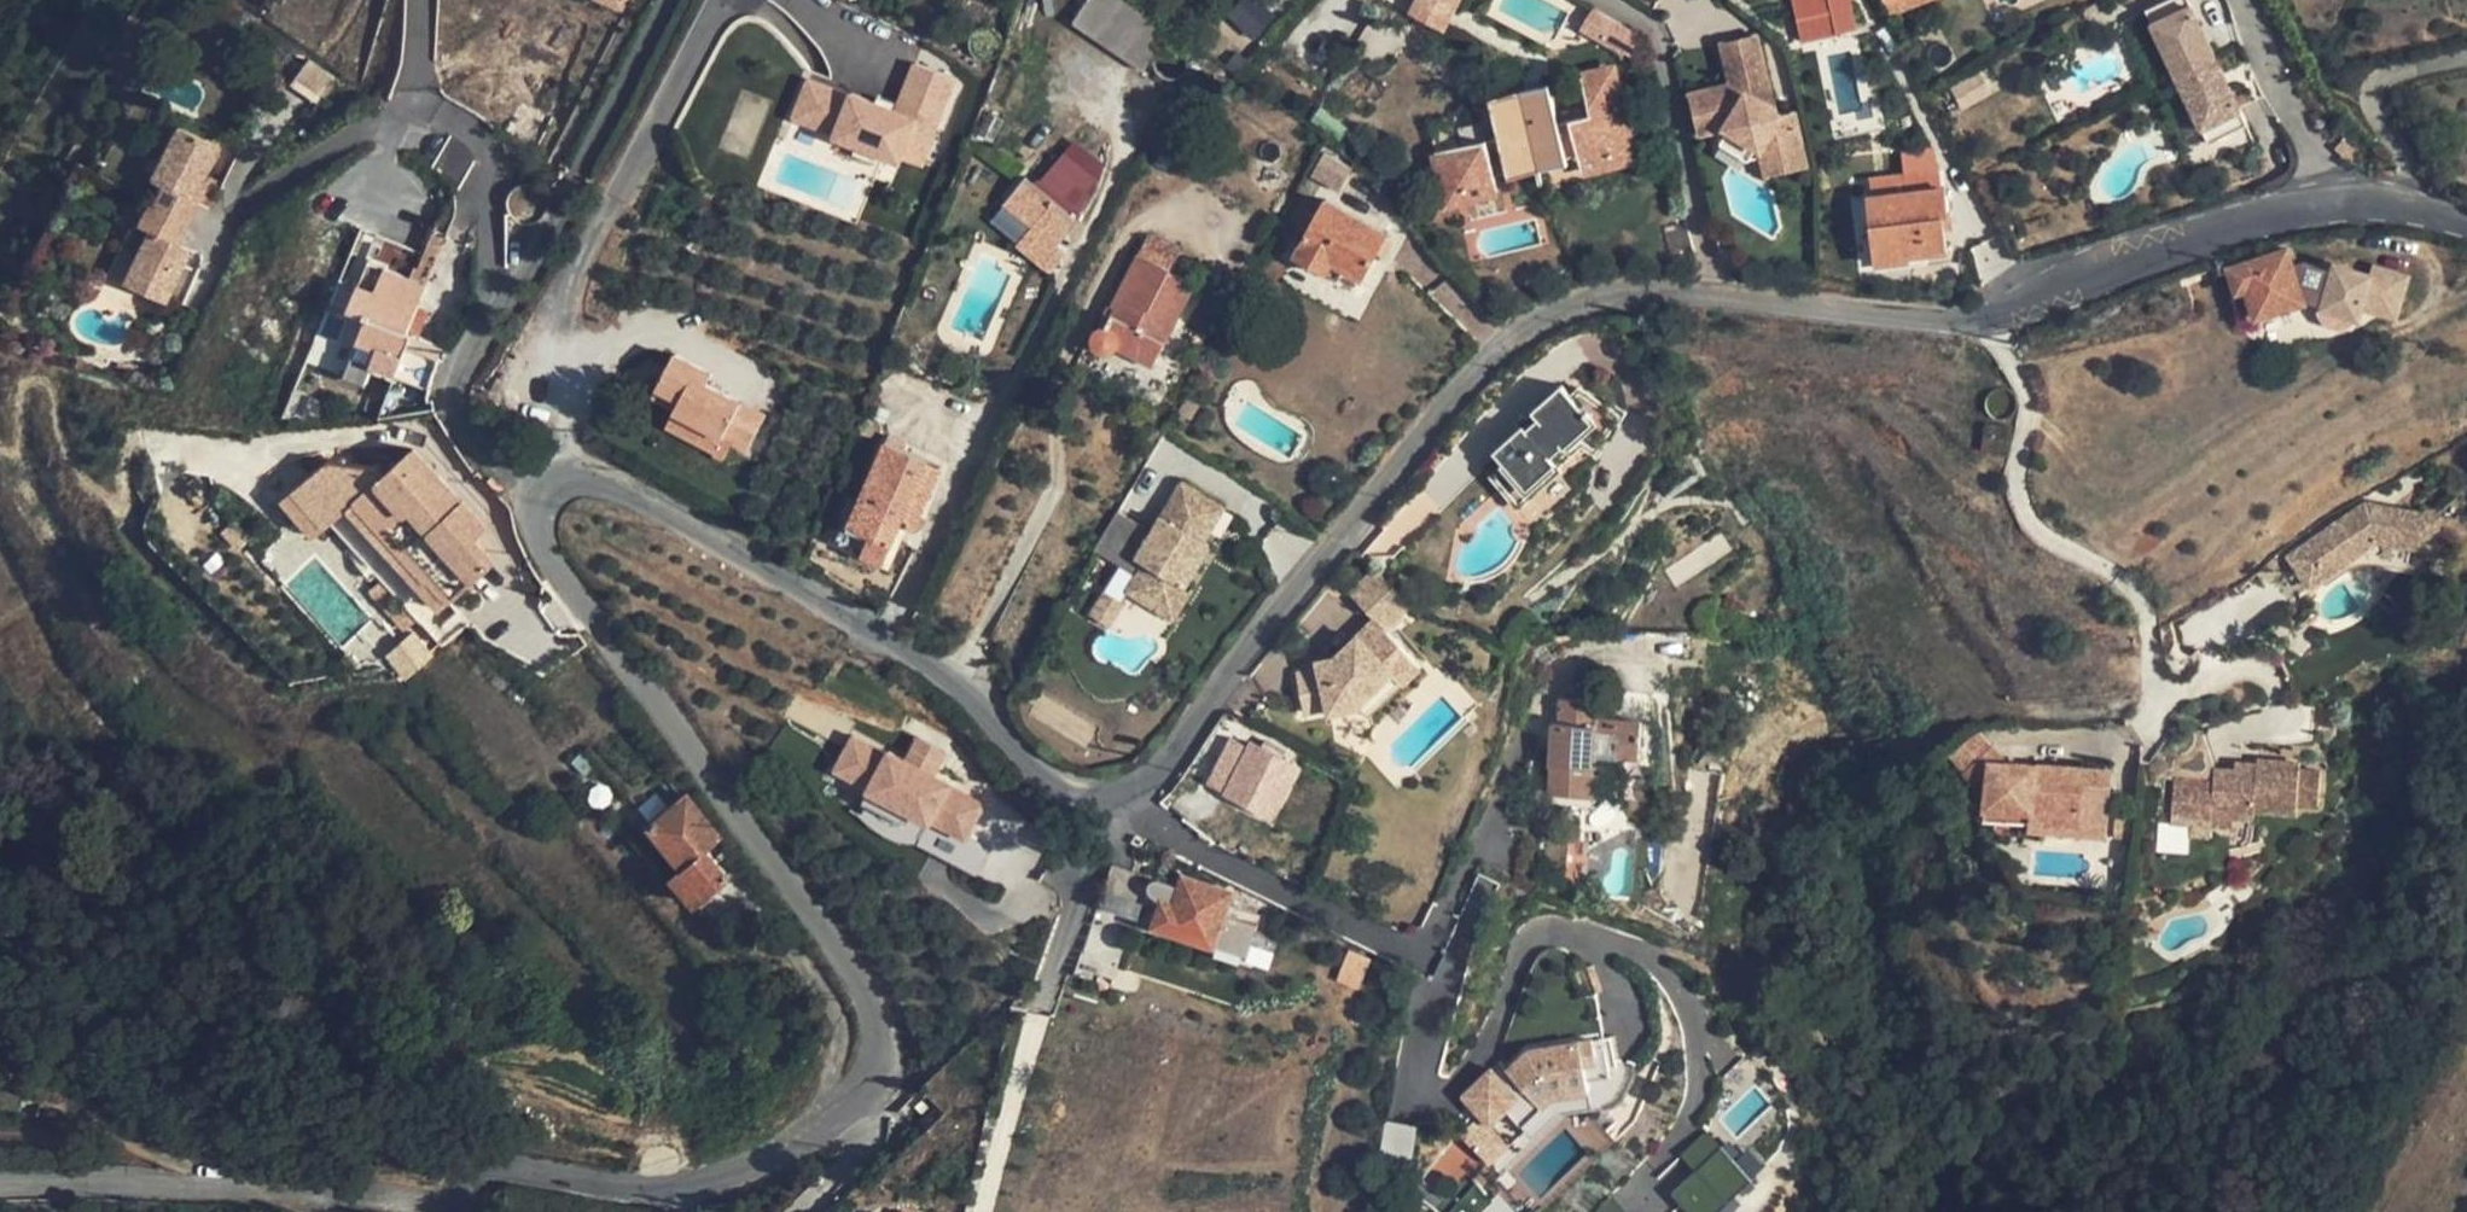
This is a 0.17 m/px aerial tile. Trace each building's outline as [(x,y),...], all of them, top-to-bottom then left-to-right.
[(633,0),(603,0),(628,11),(633,0)] [(1120,0),(1086,0),(1072,21),(1143,70),(1150,60),(1150,58),(1152,53),(1157,48),(1159,47),(1169,33),(1120,0)] [(1234,12),(1257,35),(1278,13),(1266,0),(1246,0),(1234,12)] [(1416,12),(1408,27),(1437,43),(1445,28),(1460,0),(1423,0),(1416,12)] [(1833,12),(1840,11),(1845,36),(1857,34),(1850,0),(1830,0),(1833,12)] [(1891,12),(1924,0),(1885,0),(1891,12)] [(2147,11),(2179,77),(2217,59),(2210,45),(2202,49),(2195,34),(2203,31),(2187,0),(2169,0),(2147,11)] [(1833,12),(1829,13),(1833,36),(1834,38),(1845,36),(1840,11),(1833,12)] [(1805,41),(1833,36),(1829,13),(1800,20),(1805,41)] [(1616,25),(1596,14),(1587,32),(1607,44),(1616,25)] [(1629,33),(1616,25),(1607,44),(1626,54),(1635,38),(1629,33)] [(2203,31),(2195,34),(2202,49),(2210,45),(2203,31)] [(1759,37),(1723,45),(1734,85),(1692,95),(1701,136),(1726,130),(1762,152),(1769,177),(1809,169),(1797,114),(1783,117),(1765,106),(1774,96),(1759,37)] [(296,85),(328,102),(343,74),(311,57),(296,85)] [(2216,77),(2223,73),(2217,59),(2179,77),(2211,142),(2248,123),(2230,86),(2222,90),(2216,77)] [(915,66),(895,117),(807,82),(791,122),(831,137),(831,141),(896,167),(899,159),(921,168),(955,82),(915,66)] [(1614,142),(1633,137),(1617,71),(1586,78),(1593,104),(1596,117),(1563,125),(1560,112),(1556,97),(1526,104),(1542,168),(1571,160),(1570,155),(1584,152),(1585,158),(1589,173),(1619,166),(1618,157),(1623,156),(1621,147),(1615,149),(1614,142)] [(1955,82),(1963,103),(1993,93),(1985,72),(1955,82)] [(2230,86),(2223,73),(2216,77),(2222,90),(2230,86)] [(1441,154),(1448,185),(1471,179),(1472,185),(1467,186),(1468,193),(1473,192),(1475,201),(1503,194),(1499,178),(1497,172),(1513,168),(1514,174),(1542,168),(1526,104),(1497,110),(1505,138),(1441,154)] [(1593,104),(1560,112),(1563,125),(1596,117),(1593,104)] [(147,177),(157,182),(183,130),(174,125),(147,177)] [(225,151),(183,130),(157,182),(165,187),(198,204),(225,151)] [(1077,210),(1114,163),(1079,135),(1042,182),(1077,210)] [(1639,161),(1633,137),(1614,142),(1615,149),(1621,147),(1623,156),(1618,157),(1619,166),(1639,161)] [(1337,160),(1323,151),(1310,175),(1325,183),(1337,160)] [(1571,160),(1585,158),(1584,152),(1570,155),(1571,160)] [(1499,178),(1514,174),(1513,168),(1497,172),(1499,178)] [(1453,206),(1475,201),(1473,192),(1468,193),(1467,186),(1472,185),(1471,179),(1448,185),(1453,206)] [(1036,233),(1057,252),(1079,226),(1028,183),(1007,206),(1036,233)] [(198,204),(165,187),(156,205),(188,221),(198,204)] [(1948,215),(1945,188),(1870,198),(1878,264),(1910,260),(1910,254),(1946,250),(1942,215),(1948,215)] [(138,222),(150,228),(178,242),(188,221),(156,205),(148,201),(138,222)] [(1294,256),(1327,275),(1338,281),(1343,271),(1362,281),(1386,235),(1325,201),(1294,256)] [(191,250),(178,242),(150,228),(138,251),(122,281),(164,302),(191,250)] [(407,332),(418,306),(446,237),(436,233),(415,282),(385,270),(387,267),(370,261),(350,310),(369,318),(344,377),(367,387),(373,374),(393,383),(414,336),(407,332)] [(1049,262),(1057,252),(1036,233),(1028,242),(1049,262)] [(1148,237),(1138,256),(1169,273),(1179,253),(1148,237)] [(103,271),(122,281),(138,251),(119,241),(103,271)] [(2238,294),(2248,291),(2257,316),(2304,302),(2317,305),(2316,307),(2318,315),(2323,320),(2330,325),(2342,328),(2347,327),(2354,322),(2358,318),(2363,307),(2395,317),(2408,276),(2371,266),(2367,280),(2319,267),(2318,261),(2295,268),(2288,249),(2228,268),(2238,294)] [(1195,287),(1169,273),(1138,256),(1111,307),(1115,310),(1107,327),(1102,328),(1098,330),(1094,334),(1093,343),(1096,350),(1102,354),(1109,355),(1117,351),(1152,369),(1195,287)] [(1317,292),(1327,275),(1294,256),(1285,274),(1317,292)] [(431,313),(418,306),(407,332),(414,336),(420,338),(431,313)] [(1098,324),(1098,330),(1102,328),(1107,327),(1115,310),(1111,307),(1107,306),(1098,324)] [(675,357),(658,388),(680,400),(673,413),(722,438),(748,451),(765,418),(707,386),(712,375),(675,357)] [(1576,386),(1572,390),(1588,409),(1579,417),(1585,425),(1558,453),(1586,479),(1599,467),(1622,407),(1576,386)] [(651,400),(673,413),(680,400),(658,388),(651,400)] [(1579,417),(1588,409),(1572,390),(1565,397),(1556,388),(1525,419),(1529,423),(1515,437),(1505,446),(1514,456),(1499,471),(1489,481),(1507,499),(1517,490),(1523,496),(1551,469),(1544,462),(1556,450),(1558,453),(1585,425),(1579,417)] [(1198,406),(1186,399),(1179,412),(1191,419),(1198,406)] [(714,454),(722,438),(673,413),(665,429),(714,454)] [(1523,416),(1509,430),(1515,437),(1529,423),(1525,419),(1523,416)] [(940,467),(886,443),(861,499),(855,497),(835,542),(883,564),(904,519),(916,524),(940,467)] [(1505,446),(1490,461),(1499,471),(1514,456),(1505,446)] [(331,521),(440,648),(468,624),(450,603),(493,566),(475,544),(482,533),(412,453),(383,478),(374,468),(327,464),(280,504),(310,539),(331,521)] [(1134,589),(1180,616),(1197,587),(1191,584),(1215,543),(1209,540),(1229,506),(1188,481),(1159,531),(1121,509),(1098,548),(1143,574),(1134,589)] [(2361,504),(2284,558),(2306,589),(2374,541),(2429,549),(2434,515),(2361,504)] [(1377,554),(1372,557),(1381,569),(1400,553),(1377,554)] [(1413,603),(1381,569),(1356,593),(1379,617),(1389,627),(1413,603)] [(1110,625),(1125,599),(1108,589),(1093,615),(1110,625)] [(1328,606),(1318,617),(1332,628),(1341,617),(1328,606)] [(1389,627),(1379,617),(1340,656),(1342,663),(1301,671),(1308,708),(1333,704),(1334,710),(1360,704),(1394,670),(1385,661),(1404,642),(1389,627)] [(413,634),(385,657),(406,681),(434,658),(413,634)] [(1424,662),(1404,642),(1385,661),(1394,670),(1360,704),(1371,714),(1424,662)] [(1590,759),(1619,761),(1634,762),(1636,724),(1592,720),(1593,707),(1558,704),(1556,725),(1550,725),(1545,794),(1588,797),(1590,759)] [(894,750),(858,731),(839,768),(873,786),(872,789),(935,821),(936,819),(972,838),(991,800),(957,782),(958,780),(895,747),(894,750)] [(2202,733),(2165,747),(2164,785),(2176,785),(2217,786),(2218,775),(2202,733)] [(1993,736),(1965,760),(1988,786),(1986,796),(2030,802),(2028,814),(2077,819),(2076,829),(2103,832),(2111,769),(2011,757),(1993,736)] [(1250,748),(1231,738),(1208,782),(1227,793),(1250,748)] [(1253,744),(1250,748),(1227,793),(1273,817),(1299,768),(1253,744)] [(1617,800),(1619,761),(1590,759),(1588,797),(1617,800)] [(2235,775),(2218,775),(2217,786),(2176,785),(2175,828),(2196,828),(2216,829),(2216,820),(2237,821),(2256,821),(2257,812),(2279,813),(2279,805),(2299,806),(2320,806),(2321,773),(2300,772),(2300,764),(2258,763),(2258,767),(2257,776),(2235,775)] [(2258,767),(2235,766),(2235,775),(2257,776),(2258,767)] [(631,808),(646,826),(685,793),(670,776),(631,808)] [(704,849),(718,836),(719,835),(685,793),(646,826),(681,867),(669,878),(691,903),(693,902),(725,875),(704,849)] [(2030,802),(1986,796),(1984,811),(1995,826),(2026,831),(2027,823),(2028,814),(2030,802)] [(2299,806),(2279,805),(2279,813),(2299,813),(2299,806)] [(2077,819),(2028,814),(2027,823),(2076,829),(2077,819)] [(2237,821),(2216,820),(2216,829),(2216,835),(2237,836),(2237,821)] [(2216,829),(2196,828),(2195,839),(2216,840),(2216,835),(2216,829)] [(740,863),(718,836),(704,849),(725,875),(740,863)] [(1142,913),(1154,878),(1116,866),(1105,901),(1142,913)] [(1479,942),(1501,879),(1482,872),(1460,935),(1479,942)] [(1232,893),(1187,878),(1177,904),(1165,901),(1156,927),(1216,944),(1232,893)] [(1352,946),(1341,976),(1362,984),(1373,954),(1352,946)] [(1588,1031),(1586,1023),(1549,1035),(1550,1039),(1542,1041),(1545,1052),(1577,1044),(1576,1033),(1588,1031)] [(1508,1088),(1500,1080),(1477,1101),(1489,1114),(1470,1131),(1491,1154),(1509,1138),(1524,1124),(1520,1119),(1547,1095),(1577,1087),(1587,1084),(1577,1044),(1545,1052),(1527,1057),(1510,1072),(1517,1080),(1508,1088)] [(1468,1092),(1477,1101),(1500,1080),(1493,1070),(1468,1092)] [(0,1072),(0,1114),(12,1118),(23,1080),(0,1072)] [(1510,1072),(1500,1080),(1508,1088),(1517,1080),(1510,1072)] [(1580,1099),(1577,1087),(1547,1095),(1520,1119),(1524,1124),(1529,1129),(1553,1106),(1580,1099)] [(1517,1146),(1509,1138),(1491,1154),(1497,1164),(1517,1146)] [(1755,1173),(1768,1162),(1753,1144),(1740,1154),(1755,1173)] [(1507,1192),(1484,1208),(1487,1211),(1521,1211),(1507,1192)] [(1614,1198),(1599,1211),(1627,1211),(1614,1198)]
